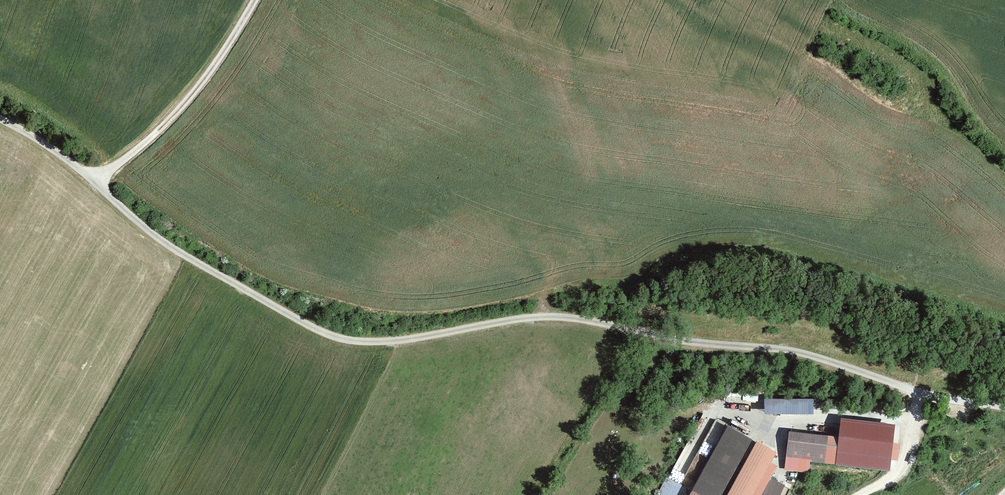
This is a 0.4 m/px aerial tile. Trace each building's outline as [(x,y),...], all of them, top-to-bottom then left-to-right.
[(814,411),(814,396),(765,396),(765,411),(814,411)] [(810,461),(889,470),(895,426),(843,420),(840,438),(791,432),(786,469),(809,472),(810,461)] [(755,440),(730,427),(695,492),(701,494),(726,494),(755,440)] [(779,454),(759,443),(731,494),(757,494),(779,454)] [(696,452),(682,446),(660,494),(676,494),(696,452)] [(771,479),(763,494),(787,494),(790,489),(771,479)]
